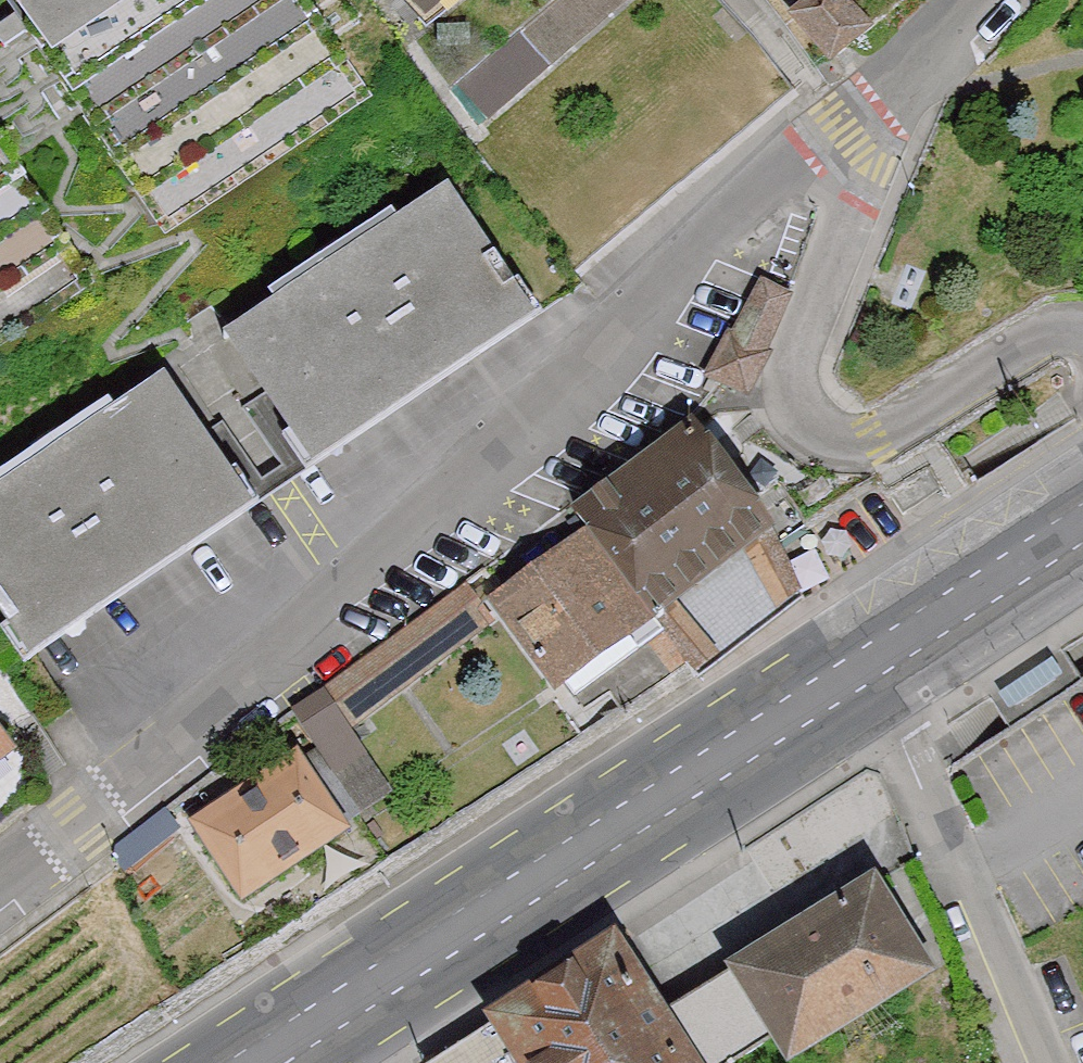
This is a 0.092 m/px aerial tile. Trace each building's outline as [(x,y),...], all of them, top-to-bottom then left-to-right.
[(172,219),(363,89),(302,0),(22,0),(172,219)] [(463,81),(491,113),(620,0),(556,0),(463,81)] [(888,25),(869,0),(812,0),(804,6),(842,58),(888,25)] [(78,276),(0,161),(0,328),(78,276)] [(235,337),(322,464),(544,312),(457,185),(235,337)] [(764,393),(807,283),(766,267),(724,377),(764,393)] [(40,658),(264,511),(172,371),(0,484),(0,597),(40,658)] [(595,523),(667,621),(790,531),(703,413),(580,504),(595,523)] [(595,523),(490,604),(566,701),(667,621),(595,523)] [(37,770),(0,722),(0,799),(37,770)] [(303,748),(186,827),(251,921),(367,842),(303,748)] [(776,1032),(795,1062),(798,1062),(946,970),(886,874),(735,970),(776,1032)] [(431,1062),(727,1062),(776,1032),(735,970),(674,1009),(622,930),(427,1056),(431,1062)]
